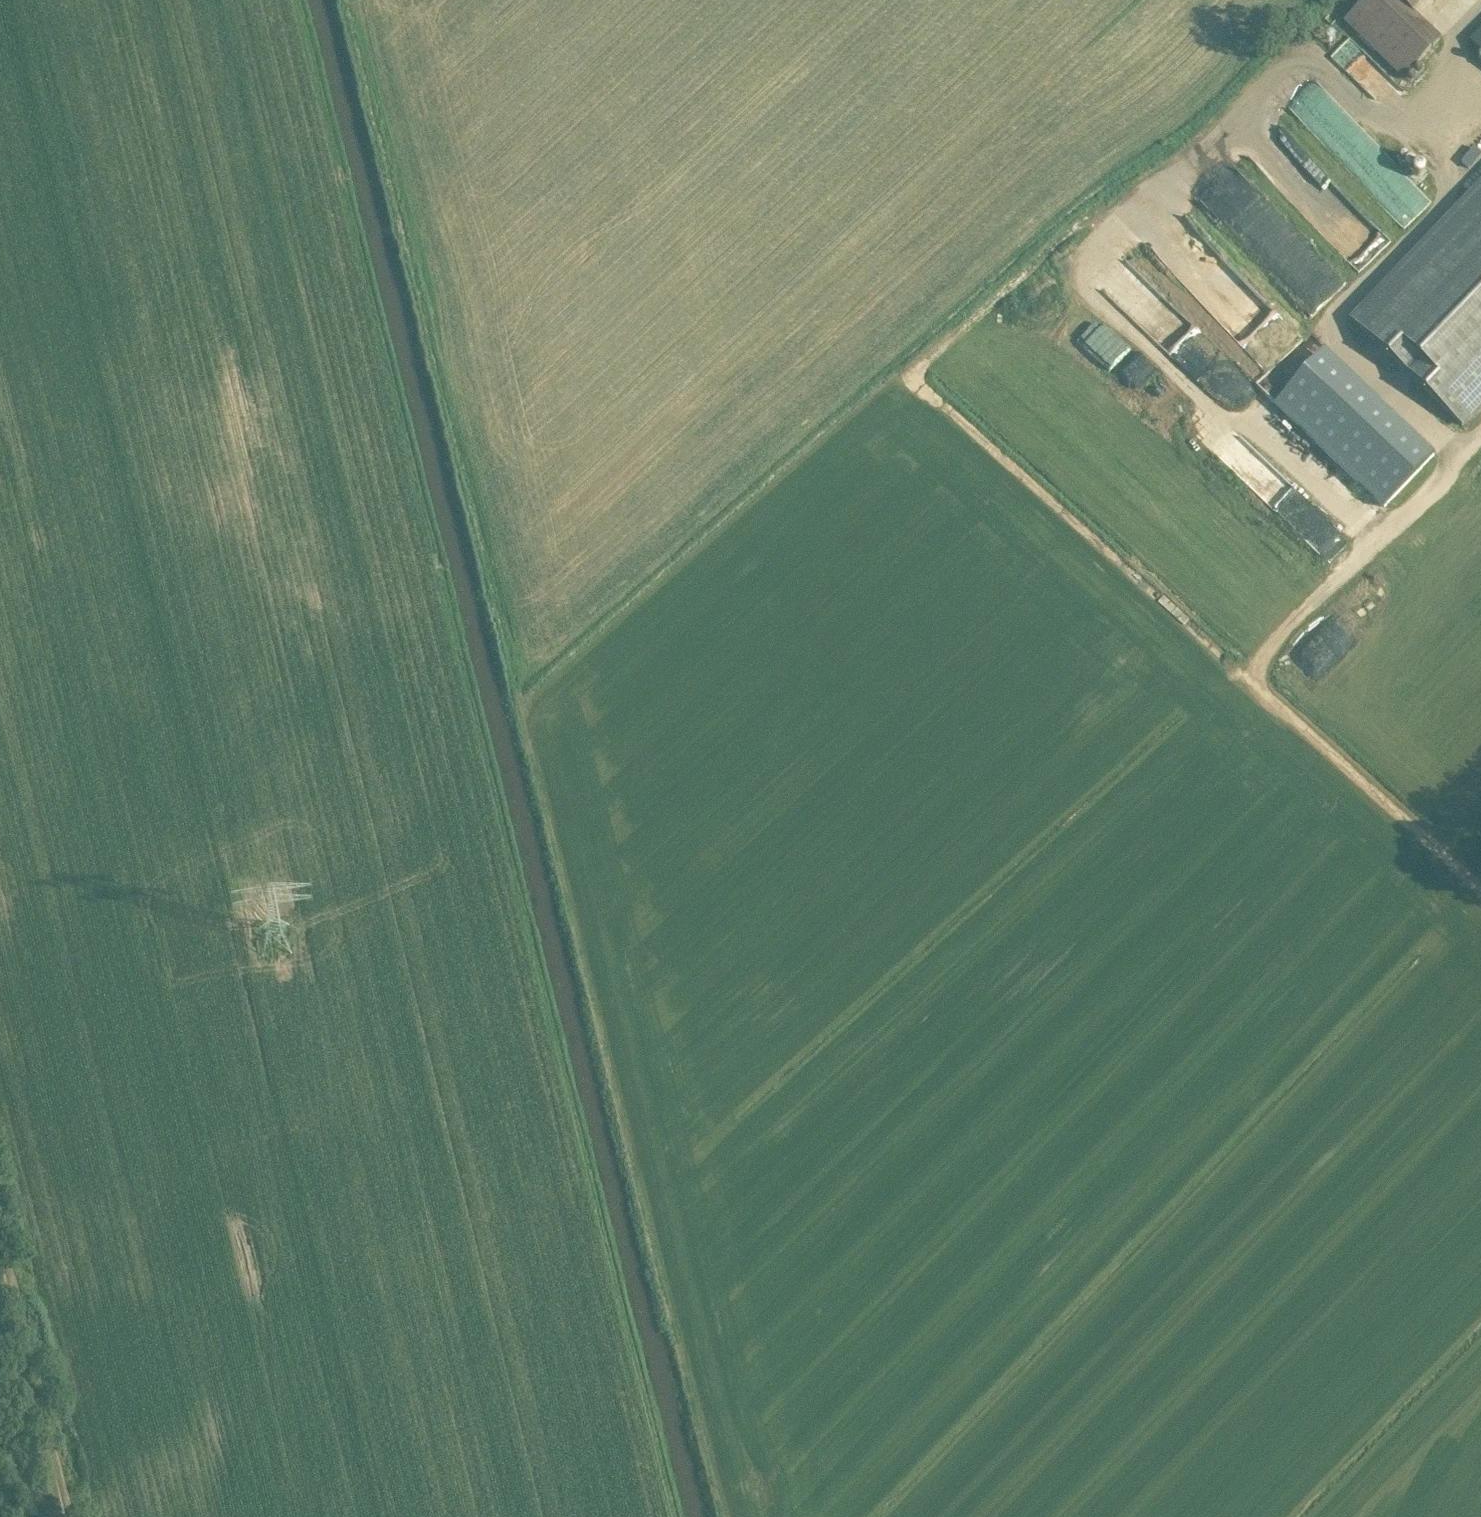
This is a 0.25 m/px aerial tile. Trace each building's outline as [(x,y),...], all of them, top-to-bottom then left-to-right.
[(1424,0),(1365,0),(1345,21),(1403,77),(1439,39),(1412,13),(1424,0)] [(1480,49),(1480,30),(1471,40),(1480,49)] [(1333,56),(1352,71),(1362,58),(1343,43),(1333,56)] [(1390,206),(1407,222),(1429,199),(1411,183),(1390,206)] [(1480,404),(1480,185),(1351,320),(1460,425),(1480,404)] [(1384,504),(1434,453),(1319,342),(1269,394),(1384,504)]
